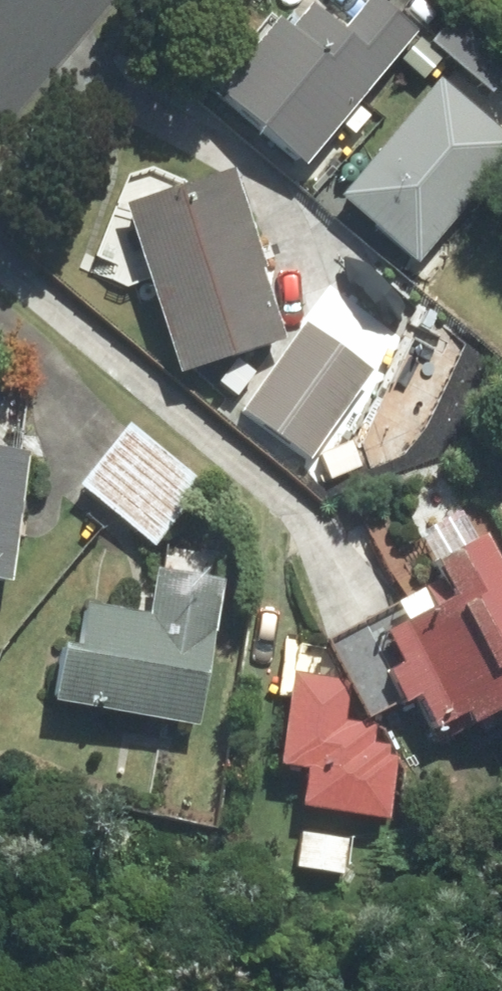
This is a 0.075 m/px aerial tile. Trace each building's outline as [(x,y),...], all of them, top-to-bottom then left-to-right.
[(411,15),(495,86),(501,78),(501,51),(441,0),(424,0),(411,15)] [(309,166),(420,33),(384,2),(357,34),(326,8),(305,34),(290,22),(227,97),(309,166)] [(453,87),(358,200),(422,254),(501,158),(501,127),(453,87)] [(238,178),(143,207),(191,361),(285,332),(238,178)] [(374,376),(305,327),(245,411),(313,460),(374,376)] [(198,481),(130,428),(84,485),(151,539),(198,481)] [(0,450),(0,579),(6,580),(28,454),(0,450)] [(493,542),(453,562),(472,600),(409,632),(426,665),(398,679),(411,703),(426,695),(453,748),(501,723),(501,559),(493,542)] [(228,588),(161,576),(153,624),(87,612),(81,647),(69,644),(60,694),(205,719),(228,588)] [(353,680),(300,671),(284,762),(315,767),(309,801),(396,816),(406,757),(394,755),(395,748),(375,744),(378,725),(346,720),(353,680)] [(351,843),(305,837),(301,866),(348,872),(351,843)]
